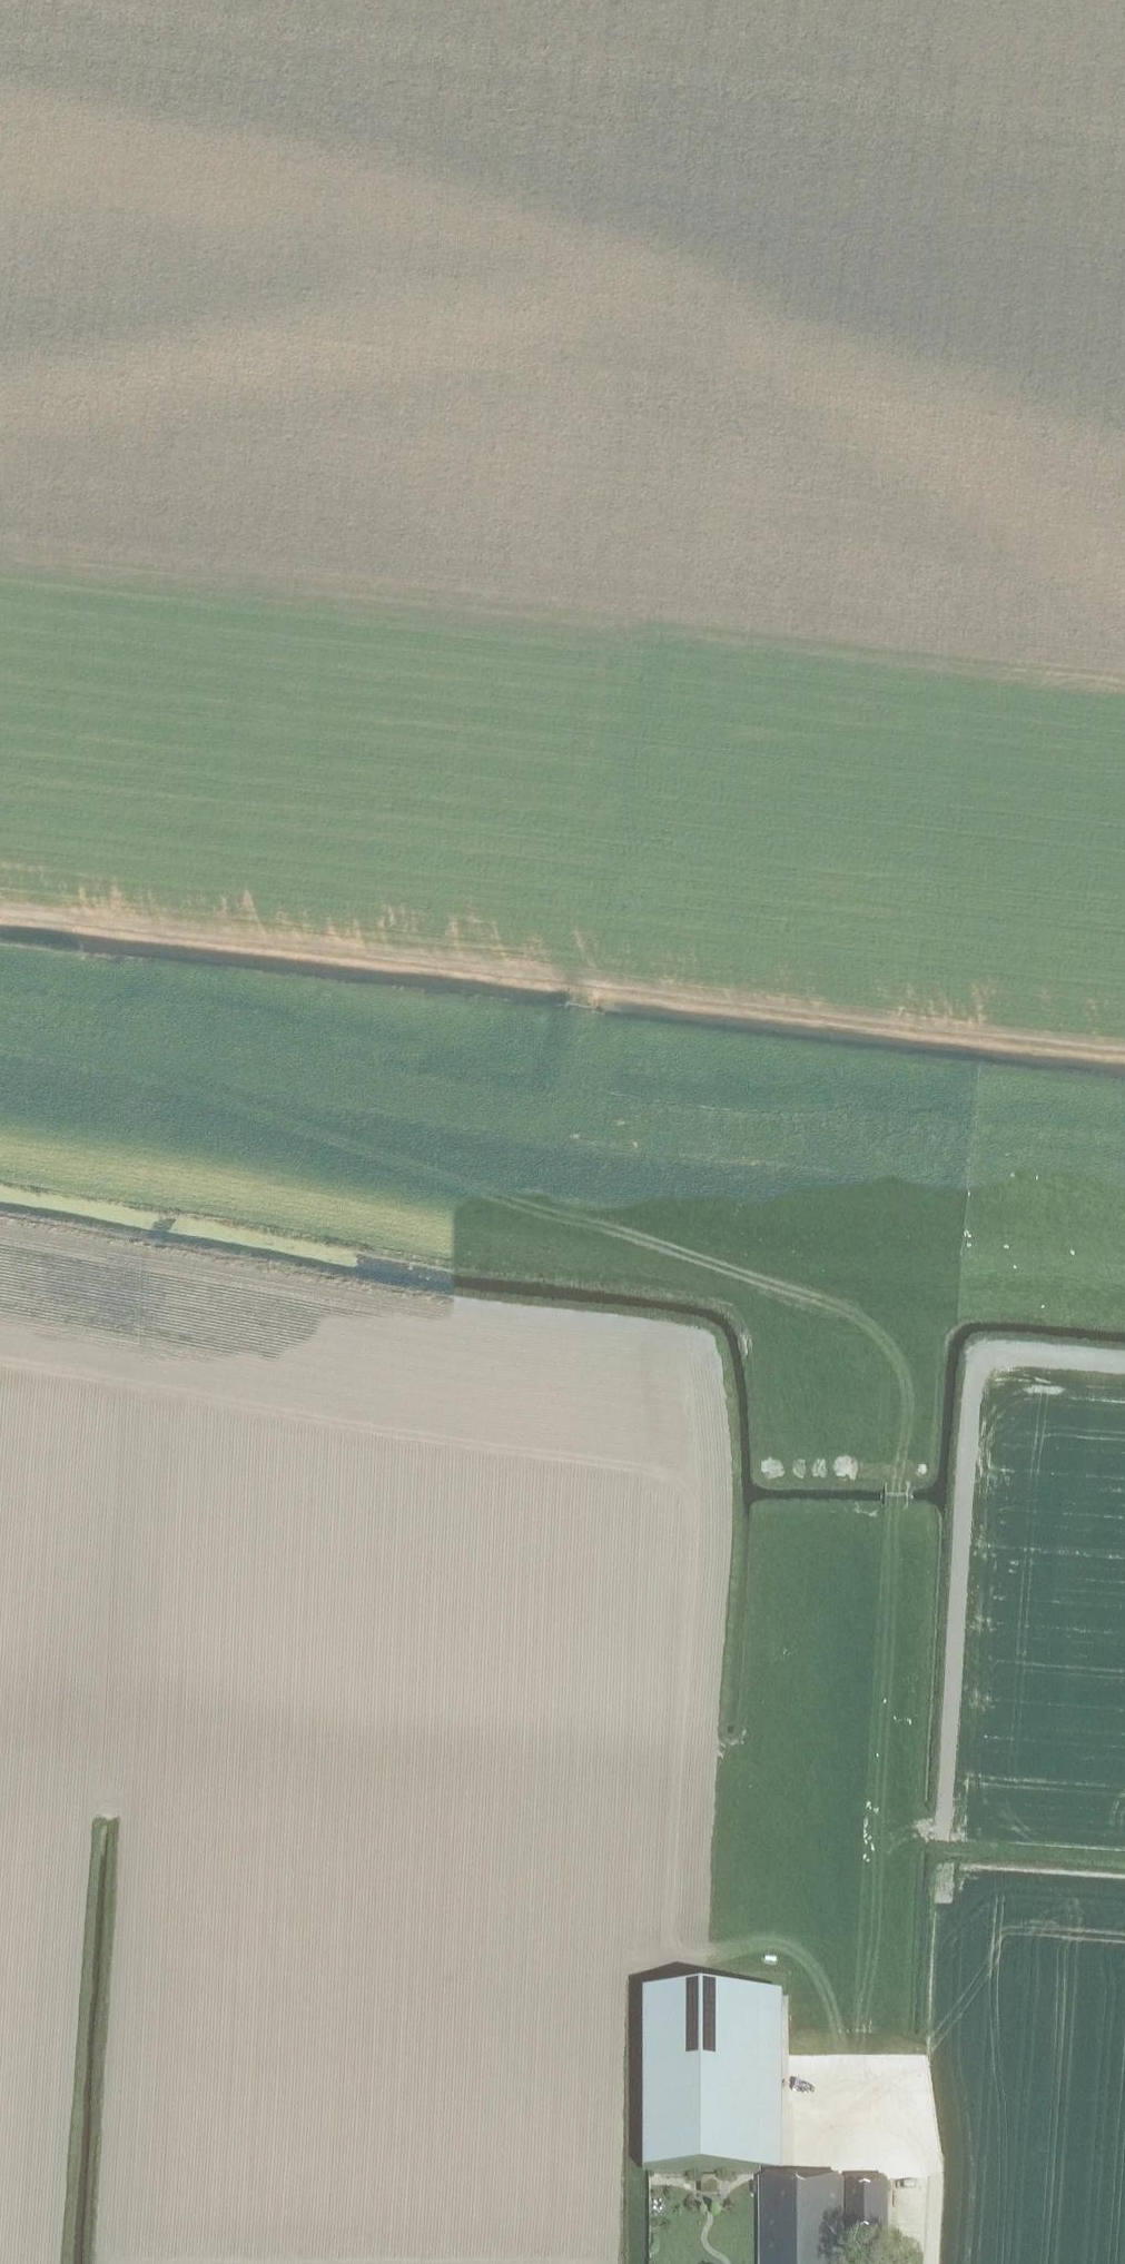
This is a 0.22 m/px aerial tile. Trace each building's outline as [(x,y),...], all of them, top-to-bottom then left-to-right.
[(759,1996),(648,1996),(647,2174),(759,2174),(759,1996)] [(841,2251),(842,2251),(842,2179),(759,2180),(759,2263),(841,2263),(841,2251)] [(844,2180),(845,2250),(886,2250),(886,2180),(844,2180)] [(890,2210),(890,2251),(917,2251),(917,2210),(890,2210)]
